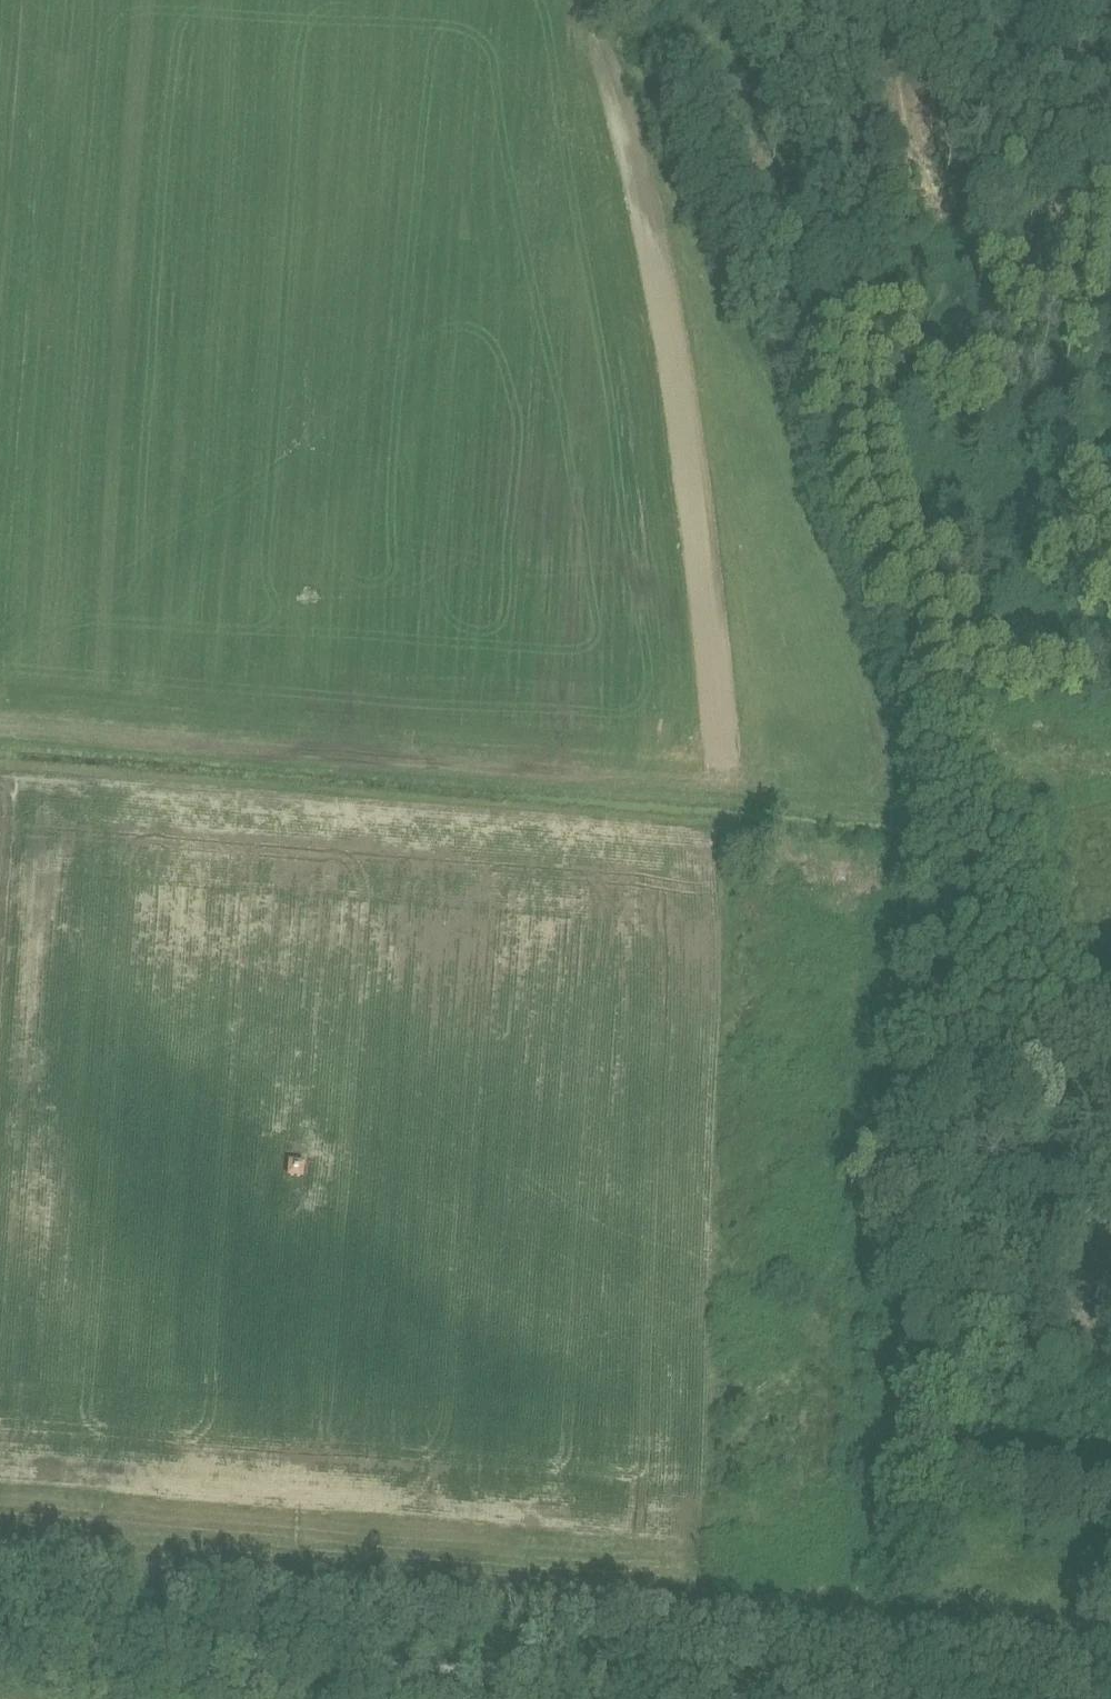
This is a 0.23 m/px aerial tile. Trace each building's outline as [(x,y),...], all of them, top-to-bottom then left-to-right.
[(292,1149),(275,1148),(273,1170),(291,1170),(292,1149)]
